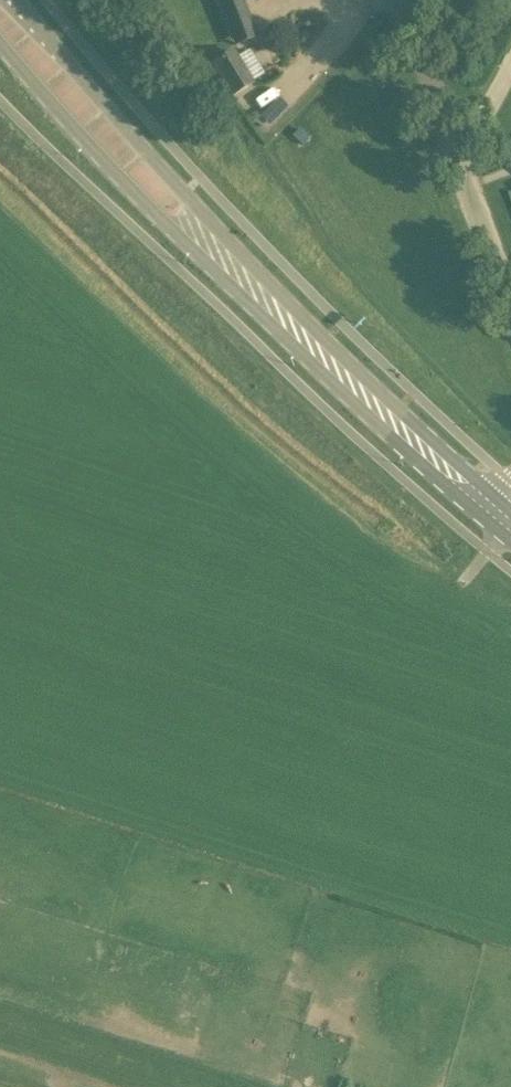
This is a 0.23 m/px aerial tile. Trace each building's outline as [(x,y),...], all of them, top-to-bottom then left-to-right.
[(234,49),(259,39),(245,3),(253,0),(216,0),(234,49)] [(254,84),(233,50),(211,64),(232,98),(254,84)]
